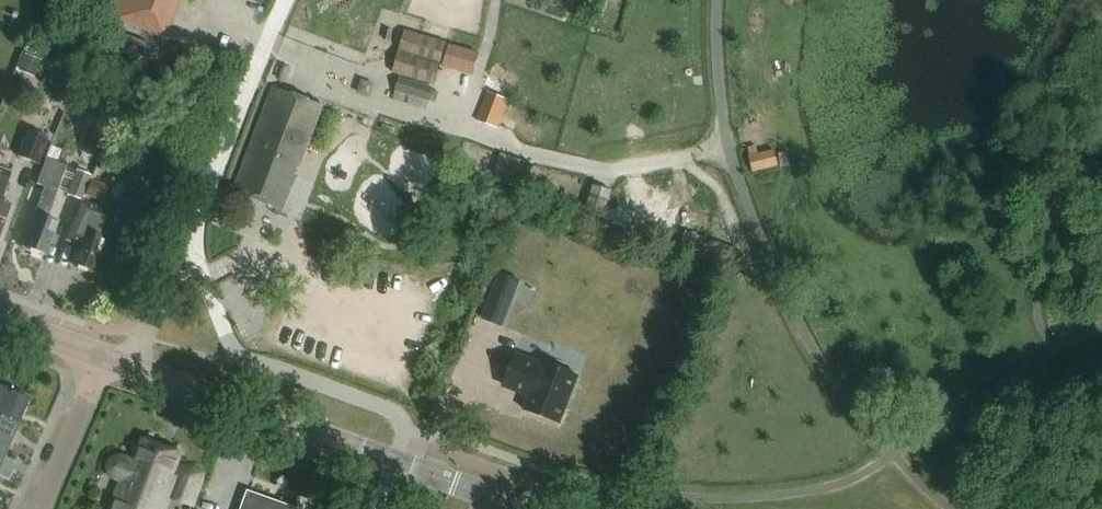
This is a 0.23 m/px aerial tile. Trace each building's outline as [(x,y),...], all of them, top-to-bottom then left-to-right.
[(107,14),(165,36),(178,0),(112,0),(107,14)] [(435,86),(447,42),(405,30),(393,74),(435,86)] [(124,34),(120,45),(144,55),(149,43),(124,34)] [(480,53),(478,52),(450,45),(449,48),(444,68),(473,76),(480,53)] [(24,54),(17,71),(35,78),(41,61),(24,54)] [(434,87),(400,78),(396,92),(430,102),(434,87)] [(285,210),(326,106),(275,86),(235,191),(285,210)] [(489,92),(478,121),(497,127),(507,99),(489,92)] [(86,98),(80,112),(96,119),(102,104),(86,98)] [(46,137),(26,130),(16,157),(36,164),(46,137)] [(120,156),(125,146),(113,141),(108,150),(120,156)] [(753,173),(778,166),(773,150),(748,156),(753,173)] [(45,189),(35,216),(47,220),(67,168),(46,160),(37,185),(45,189)] [(89,174),(77,170),(68,195),(80,199),(89,174)] [(12,204),(1,200),(10,175),(0,171),(0,237),(12,204)] [(151,178),(132,172),(127,189),(145,195),(151,178)] [(90,191),(106,198),(111,184),(95,178),(90,191)] [(67,242),(78,246),(72,265),(95,273),(107,237),(99,235),(107,211),(82,202),(67,242)] [(47,256),(58,224),(47,220),(35,216),(24,247),(47,256)] [(492,293),(482,318),(504,326),(511,308),(513,301),(492,293)] [(522,344),(512,374),(540,384),(535,400),(568,412),(586,362),(553,350),(551,354),(522,344)] [(31,401),(0,387),(0,419),(19,427),(31,401)] [(19,427),(0,419),(0,449),(8,453),(19,427)] [(134,460),(123,456),(114,458),(112,459),(109,468),(109,473),(111,477),(115,479),(122,483),(120,486),(111,508),(165,508),(178,477),(171,475),(180,452),(146,439),(137,462),(134,460)] [(0,449),(0,471),(8,453),(0,449)] [(249,493),(243,508),(291,508),(249,493)]
